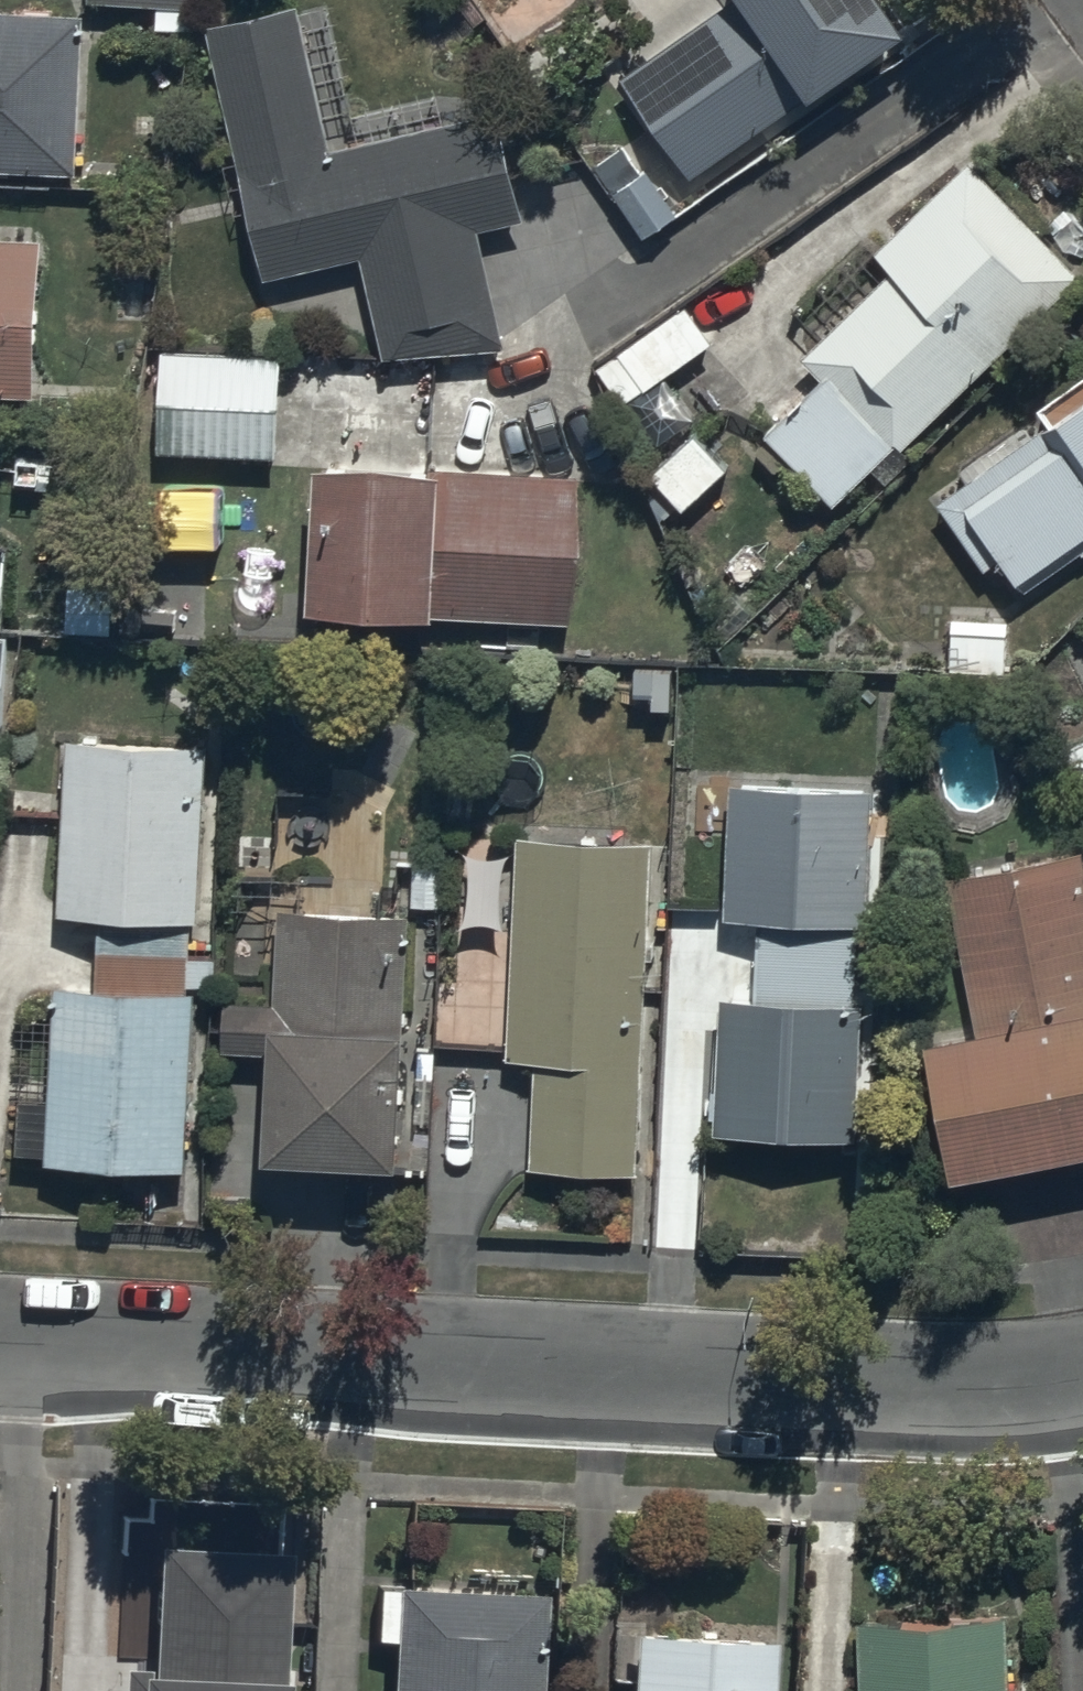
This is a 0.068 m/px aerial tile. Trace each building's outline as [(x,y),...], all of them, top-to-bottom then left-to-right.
[(92,8),(195,16),(196,0),(93,0),(92,8)] [(692,182),(915,31),(894,0),(744,0),(624,82),(692,182)] [(308,9),(212,35),(270,283),(367,260),(390,359),(511,350),(485,233),(527,223),(502,110),(338,146),(308,9)] [(85,179),(93,19),(0,14),(0,175),(85,179)] [(642,236),(674,212),(643,170),(639,173),(619,145),(591,166),(642,236)] [(844,513),(1082,284),(971,168),(879,257),(899,278),(810,364),(826,381),(769,436),(844,513)] [(38,395),(45,240),(0,238),(0,394),(38,395)] [(684,305),(594,365),(619,402),(709,342),(684,305)] [(163,456),(279,461),(284,354),(169,349),(163,456)] [(1016,602),(1082,557),(1082,395),(941,489),(1016,602)] [(727,467),(693,432),(648,475),(683,510),(727,467)] [(323,471),(316,616),(572,628),(579,483),(323,471)] [(1004,674),(1005,620),(949,618),(947,672),(1004,674)] [(8,742),(12,628),(0,627),(0,742),(8,742)] [(49,1170),(189,1175),(211,747),(64,739),(55,921),(107,924),(97,995),(57,989),(49,1170)] [(716,1140),(859,1147),(878,789),(735,781),(727,923),(764,925),(760,1000),(723,998),(716,1140)] [(537,1176),(641,1180),(654,847),(518,842),(510,1061),(541,1062),(537,1176)] [(958,1191),(1082,1164),(1082,854),(946,883),(980,1042),(929,1053),(958,1191)] [(273,1171),(407,1180),(416,919),(282,914),(279,1008),(228,1006),(226,1053),(278,1055),(273,1171)] [(297,1563),(152,1555),(145,1690),(291,1690),(297,1563)] [(551,1603),(399,1597),(396,1690),(547,1690),(551,1603)] [(1020,1615),(859,1625),(863,1690),(1025,1690),(1020,1615)] [(779,1640),(643,1635),(642,1690),(777,1690),(779,1640)]
